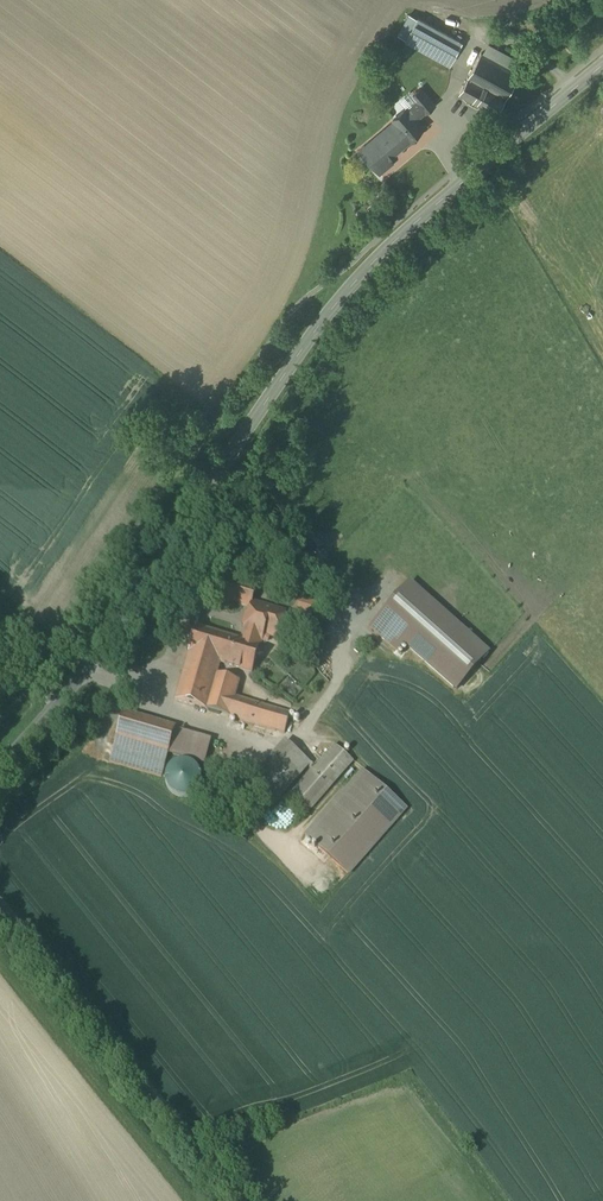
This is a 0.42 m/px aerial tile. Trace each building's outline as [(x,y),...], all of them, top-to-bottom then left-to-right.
[(451,68),(465,44),(410,14),(397,38),(451,68)] [(529,64),(490,45),(464,99),(503,118),(529,64)] [(399,115),(360,147),(383,176),(398,164),(395,160),(432,129),(424,119),(440,106),(422,84),(393,108),(399,115)] [(225,597),(256,606),(262,585),(231,576),(225,597)] [(495,661),(414,590),(375,635),(404,661),(410,654),(462,699),(495,661)] [(256,606),(248,632),(267,638),(283,643),(291,616),(256,606)] [(268,651),(200,630),(179,704),(289,735),(295,712),(220,692),(227,669),(259,676),(268,651)] [(215,743),(122,717),(109,765),(168,781),(175,755),(209,765),(215,743)] [(313,764),(288,744),(252,788),(277,809),(313,764)] [(358,764),(339,747),(295,794),(314,811),(358,764)] [(199,768),(197,766),(191,764),(186,764),(183,765),(177,769),(174,774),(173,780),(174,785),(175,788),(179,792),(183,795),(189,796),(194,795),(198,792),(202,788),(204,783),(204,777),(202,772),(199,768)] [(412,815),(366,774),(308,839),(353,880),(412,815)]
